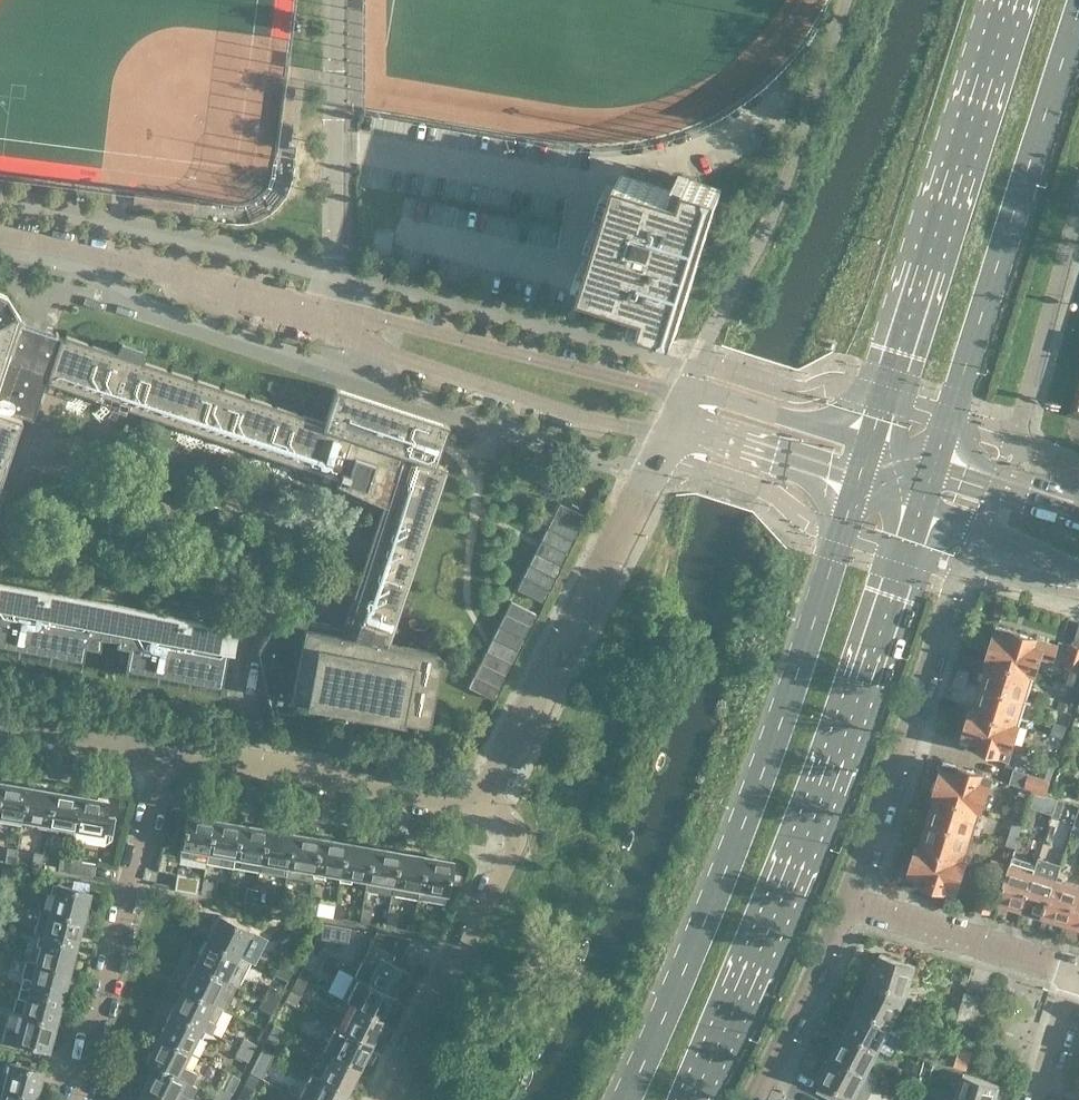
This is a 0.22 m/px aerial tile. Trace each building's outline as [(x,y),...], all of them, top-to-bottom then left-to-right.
[(287,148),(287,147),(288,139),(290,139),(292,124),(290,123),(294,88),(284,86),(276,146),(287,148)] [(588,277),(584,289),(638,305),(648,309),(643,324),(676,334),(722,189),(689,179),(688,178),(683,194),(674,191),(620,174),(616,185),(610,206),(604,225),(600,238),(594,257),(588,277)] [(133,203),(193,210),(194,200),(134,192),(133,203)] [(444,428),(333,391),(324,419),(302,412),(300,415),(296,414),(296,410),(276,403),(278,404),(274,407),(269,405),(268,402),(270,402),(249,395),(247,398),(243,396),(244,393),(223,386),(221,389),(216,388),(217,384),(197,377),(195,380),(191,379),(191,375),(170,368),(168,372),(165,371),(165,367),(144,360),(142,363),(139,362),(141,349),(120,342),(114,354),(111,352),(111,349),(91,342),(88,345),(84,344),(85,340),(64,333),(62,337),(55,334),(16,321),(18,314),(6,295),(0,291),(0,369),(3,360),(337,471),(337,472),(346,475),(345,480),(362,485),(359,494),(381,501),(340,624),(279,612),(273,626),(276,640),(268,652),(271,667),(263,679),(270,709),(293,714),(300,700),(306,701),(307,703),(402,721),(402,720),(426,724),(428,723),(429,722),(441,653),(441,652),(439,651),(438,651),(381,640),(442,464),(433,461),(444,428)] [(21,415),(0,407),(0,477),(21,415)] [(544,598),(585,512),(560,500),(518,586),(544,598)] [(81,659),(79,667),(81,667),(82,662),(85,645),(101,648),(101,637),(117,638),(116,645),(129,647),(124,669),(123,675),(125,675),(126,670),(126,668),(220,685),(220,687),(218,693),(220,693),(221,688),(228,650),(233,651),(238,624),(103,599),(104,584),(101,584),(98,598),(0,579),(0,644),(81,659)] [(507,597),(473,687),(500,697),(534,607),(507,597)] [(990,659),(1037,674),(1042,659),(1054,663),(1058,649),(1057,648),(1058,643),(998,624),(992,641),(989,643),(986,651),(988,654),(987,658),(990,659)] [(1065,664),(1078,669),(1078,646),(1072,643),(1065,664)] [(983,681),(982,685),(1025,699),(1033,675),(1036,676),(1037,674),(990,659),(987,669),(984,671),(981,679),(983,681)] [(971,710),(970,710),(1020,726),(1021,722),(1018,721),(1025,699),(982,685),(981,685),(978,687),(976,695),(977,698),(974,708),(971,707),(971,710)] [(1062,700),(1047,695),(1043,704),(1060,709),(1068,711),(1071,703),(1062,700)] [(1020,726),(970,710),(967,712),(964,719),(966,723),(962,735),(972,738),(970,744),(1008,756),(1010,752),(1012,753),(1020,726)] [(1051,734),(1062,738),(1067,726),(1055,722),(1051,734)] [(1045,755),(1039,776),(1040,776),(1051,779),(1057,759),(1045,755)] [(934,791),(933,794),(984,810),(993,781),(990,780),(992,775),(944,761),(938,777),(935,779),(932,788),(934,791)] [(1024,788),(1029,773),(1025,771),(1014,768),(1010,783),(1024,788)] [(1029,773),(1024,788),(1046,795),(1051,780),(1040,776),(1029,773)] [(0,794),(0,821),(22,824),(29,786),(2,782),(0,794)] [(54,791),(29,786),(22,824),(31,826),(32,822),(40,823),(39,827),(48,829),(54,791)] [(82,796),(54,791),(48,829),(76,834),(82,796)] [(1058,795),(1047,791),(1046,795),(1033,791),(1029,804),(1053,811),(1056,800),(1058,795)] [(929,817),(928,820),(972,834),(979,811),(983,812),(984,810),(933,794),(936,795),(932,806),(930,807),(927,815),(929,817)] [(104,817),(107,800),(82,796),(76,834),(74,841),(104,847),(110,842),(115,819),(104,817)] [(1075,806),(1058,800),(1054,811),(1071,817),(1075,806)] [(187,814),(181,852),(190,854),(191,850),(208,853),(214,819),(187,814)] [(206,861),(233,865),(241,823),(214,819),(208,853),(206,861)] [(1022,822),(1012,819),(1004,843),(1014,846),(1022,822)] [(917,844),(917,845),(968,861),(969,858),(965,857),(972,834),(928,820),(928,822),(925,824),(922,832),(923,835),(920,845),(917,844)] [(267,828),(241,823),(233,865),(259,870),(260,867),(260,862),(267,828)] [(293,832),(267,828),(260,867),(269,868),(270,864),(287,866),(293,832)] [(320,837),(293,832),(287,866),(286,871),(295,873),(296,868),(314,871),(320,837)] [(347,842),(320,837),(314,871),(313,876),(321,877),(322,873),(340,876),(347,842)] [(373,846),(347,842),(340,876),(340,880),(347,882),(348,877),(367,880),(373,846)] [(968,861),(917,845),(917,846),(913,847),(911,856),(913,859),(909,870),(918,873),(916,880),(955,891),(956,886),(960,887),(968,861)] [(400,851),(373,846),(367,880),(366,885),(374,886),(375,882),(393,885),(400,851)] [(5,865),(15,867),(17,853),(7,851),(5,865)] [(426,855),(400,851),(393,885),(393,889),(400,891),(401,887),(419,890),(420,890),(426,855)] [(58,870),(70,872),(72,857),(61,855),(58,870)] [(419,890),(418,897),(445,902),(447,894),(453,859),(426,855),(420,890),(419,890)] [(31,870),(41,872),(43,857),(33,856),(31,870)] [(70,872),(85,875),(94,877),(97,862),(72,857),(70,872)] [(984,866),(1001,871),(1003,863),(986,858),(984,866)] [(1009,863),(998,900),(1009,904),(1010,908),(1017,910),(1021,907),(1023,908),(1034,870),(1035,867),(1015,861),(1014,865),(1009,863)] [(15,879),(17,870),(3,867),(0,877),(15,879)] [(459,870),(452,869),(450,882),(457,883),(459,870)] [(1034,870),(1023,908),(1032,910),(1033,914),(1040,917),(1044,914),(1046,915),(1057,878),(1034,870)] [(177,873),(174,888),(197,892),(199,877),(177,873)] [(1057,878),(1046,915),(1055,917),(1056,922),(1063,924),(1067,921),(1069,922),(1078,890),(1078,882),(1058,875),(1057,878)] [(56,882),(49,909),(80,917),(84,901),(87,902),(90,891),(56,882)] [(216,884),(203,882),(200,897),(213,900),(216,884)] [(1069,922),(1077,925),(1078,928),(1078,890),(1069,922)] [(255,895),(245,893),(243,907),(253,908),(255,895)] [(265,896),(255,895),(253,908),(262,910),(265,896)] [(291,901),(281,899),(279,913),(289,915),(291,901)] [(318,905),(308,904),(305,917),(315,919),(318,905)] [(345,908),(335,906),(332,920),(342,921),(345,908)] [(49,909),(42,935),(76,944),(79,934),(76,933),(80,917),(49,909)] [(371,912),(361,911),(359,924),(369,926),(371,912)] [(216,926),(208,941),(238,955),(244,943),(249,945),(253,938),(248,935),(249,931),(218,915),(213,924),(216,926)] [(398,917),(388,916),(386,929),(395,931),(398,917)] [(322,938),(324,938),(348,942),(351,927),(324,922),(322,938)] [(374,967),(367,981),(396,995),(408,971),(397,966),(411,937),(376,931),(362,960),(374,967)] [(42,935),(35,961),(66,969),(70,954),(73,955),(76,944),(42,935)] [(199,954),(193,964),(230,982),(234,975),(230,972),(238,955),(208,941),(201,955),(199,954)] [(317,956),(308,952),(300,968),(309,972),(317,956)] [(870,984),(903,1002),(906,998),(916,965),(880,954),(876,964),(872,963),(866,982),(870,984)] [(27,959),(20,985),(62,996),(65,985),(63,984),(66,969),(35,961),(27,959)] [(191,974),(184,989),(214,1004),(222,988),(227,990),(230,982),(193,964),(189,973),(191,974)] [(288,980),(292,971),(279,964),(275,973),(288,980)] [(305,980),(296,976),(288,991),(297,995),(305,980)] [(367,981),(355,1005),(384,1019),(396,995),(367,981)] [(863,989),(855,1006),(891,1026),(903,1002),(870,984),(867,991),(863,989)] [(26,996),(21,1014),(53,1022),(57,1005),(60,1006),(62,996),(20,985),(18,994),(26,996)] [(169,1012),(207,1030),(210,1032),(222,1007),(214,1004),(184,989),(177,1004),(174,1002),(169,1012)] [(284,1000),(285,998),(269,990),(265,999),(280,1007),(284,1000)] [(976,994),(965,991),(956,1019),(968,1023),(976,994)] [(989,998),(976,994),(968,1023),(981,1027),(989,998)] [(276,1015),(280,1007),(265,999),(261,1008),(276,1016),(276,1015)] [(293,1004),(284,1000),(280,1007),(276,1015),(285,1020),(293,1004)] [(355,1005),(343,1029),(372,1044),(384,1019),(355,1005)] [(845,1032),(879,1049),(891,1026),(855,1006),(858,1008),(854,1015),(851,1013),(842,1030),(845,1032)] [(5,1036),(15,1039),(49,1048),(52,1037),(49,1036),(53,1022),(21,1014),(12,1012),(5,1036)] [(167,1023),(160,1037),(190,1052),(198,1036),(203,1038),(207,1030),(169,1012),(164,1022),(167,1023)] [(281,1029),(272,1024),(264,1040),(273,1044),(281,1029)] [(343,1029),(331,1053),(360,1068),(372,1044),(343,1029)] [(839,1037),(830,1054),(867,1073),(879,1049),(845,1032),(842,1038),(839,1037)] [(153,1063),(153,1064),(186,1080),(192,1069),(184,1065),(190,1052),(160,1037),(152,1052),(150,1051),(146,1059),(153,1063)] [(260,1048),(261,1046),(246,1038),(241,1047),(257,1055),(260,1048)] [(252,1063),(257,1055),(241,1047),(237,1056),(252,1064),(252,1063)] [(269,1052),(260,1048),(257,1055),(252,1063),(261,1068),(269,1052)] [(331,1053),(319,1077),(348,1091),(360,1068),(331,1053)] [(821,1079),(822,1080),(817,1091),(834,1099),(853,1099),(854,1097),(867,1073),(830,1054),(833,1055),(830,1062),(826,1060),(818,1077),(821,1079)] [(957,1056),(954,1065),(968,1069),(970,1061),(957,1056)] [(7,1068),(2,1088),(34,1097),(38,1079),(41,1080),(43,1069),(5,1058),(2,1067),(7,1068)] [(918,1070),(920,1061),(908,1058),(906,1067),(918,1070)] [(930,1076),(934,1064),(925,1061),(921,1073),(930,1076)] [(166,1099),(186,1099),(194,1084),(186,1080),(153,1064),(148,1073),(150,1074),(143,1089),(166,1099)] [(257,1077),(248,1072),(240,1088),(249,1092),(257,1077)] [(297,1096),(306,1099),(344,1099),(348,1091),(319,1077),(309,1072),(297,1096)] [(233,1073),(225,1088),(232,1092),(239,1076),(233,1073)] [(956,1098),(962,1099),(995,1099),(1000,1084),(964,1073),(956,1098)] [(926,1089),(917,1086),(913,1099),(917,1099),(922,1099),(926,1089)] [(237,1095),(221,1087),(217,1096),(226,1099),(234,1099),(237,1095)] [(34,1097),(2,1088),(0,1096),(0,1099),(33,1099),(34,1097)] [(143,1089),(137,1099),(166,1099),(143,1089)] [(237,1097),(243,1099),(247,1099),(249,1095),(240,1090),(237,1097)]
